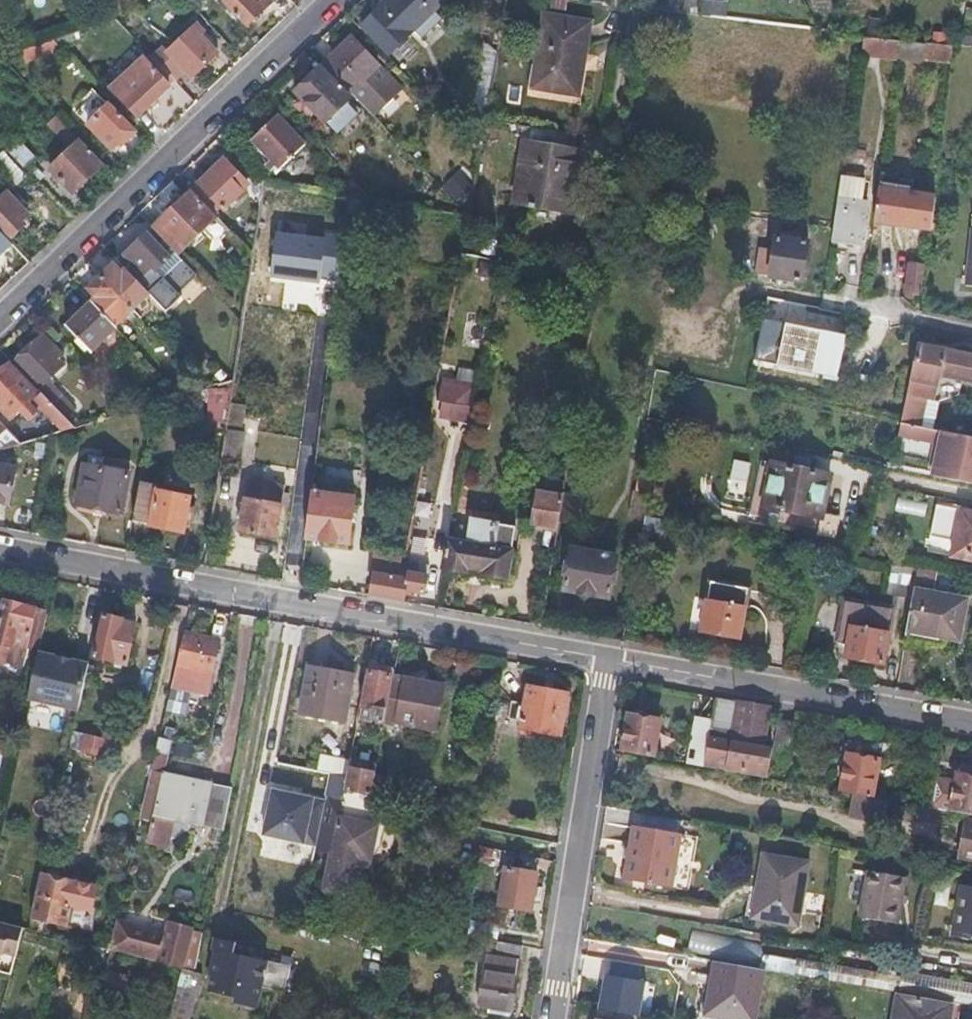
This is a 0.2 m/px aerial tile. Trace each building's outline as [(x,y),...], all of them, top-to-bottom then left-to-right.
[(115,16),(125,12),(126,0),(115,0),(115,16)] [(227,2),(247,24),(271,1),(270,0),(229,0),(227,2)] [(361,24),(388,52),(434,9),(425,0),(386,0),(361,24)] [(653,8),(670,10),(671,0),(655,0),(653,8)] [(704,0),(697,0),(700,14),(724,18),(726,3),(704,0)] [(539,84),(573,91),(586,20),(541,12),(532,62),(542,64),(539,84)] [(86,27),(54,39),(60,46),(90,34),(86,27)] [(162,45),(151,55),(174,78),(175,79),(186,69),(192,76),(216,53),(192,28),(167,51),(162,45)] [(898,37),(860,32),(859,45),(896,49),(898,37)] [(352,37),(323,63),(374,117),(402,90),(352,37)] [(47,41),(23,50),(27,60),(51,51),(47,41)] [(950,45),(925,42),(923,59),(949,62),(950,45)] [(174,78),(151,55),(146,60),(144,58),(112,88),(138,115),(171,84),(169,82),(174,78)] [(320,66),(295,90),(324,121),(325,120),(345,100),(349,97),(320,66)] [(472,98),(486,100),(492,68),(478,66),(472,98)] [(336,130),(356,111),(345,100),(325,120),(336,130)] [(120,145),(134,132),(108,104),(87,125),(111,150),(118,143),(120,145)] [(467,133),(480,136),(485,111),(471,109),(467,133)] [(49,122),(62,135),(69,128),(56,115),(49,122)] [(277,115),(251,139),(279,168),(304,144),(277,115)] [(69,128),(62,135),(73,146),(50,169),(71,191),(100,164),(78,141),(80,140),(69,128)] [(18,137),(5,149),(24,167),(36,155),(18,137)] [(522,141),(511,201),(566,211),(577,150),(522,141)] [(226,156),(200,181),(223,206),(250,181),(226,156)] [(836,197),(829,238),(859,242),(865,201),(858,201),(861,181),(839,177),(836,197)] [(458,197),(469,200),(472,184),(461,182),(458,197)] [(155,230),(177,253),(215,217),(190,191),(153,227),(155,230)] [(0,198),(0,222),(13,235),(24,225),(20,220),(27,214),(6,192),(0,198)] [(876,192),(873,223),(930,230),(933,198),(876,192)] [(346,212),(372,216),(375,199),(349,195),(346,212)] [(962,286),(971,287),(971,214),(962,286)] [(126,266),(149,290),(164,276),(157,269),(169,257),(180,268),(186,263),(177,253),(155,230),(148,236),(145,234),(133,246),(140,253),(126,266)] [(806,242),(773,237),(771,252),(758,250),(754,274),(769,276),(769,277),(800,281),(806,242)] [(923,294),(924,260),(905,260),(903,293),(923,294)] [(113,265),(100,277),(132,308),(149,290),(126,266),(120,273),(113,265)] [(132,308),(100,277),(88,289),(96,297),(91,301),(115,325),(132,308)] [(785,302),(766,299),(763,312),(782,316),(785,302)] [(115,325),(91,301),(66,326),(90,352),(116,327),(115,325)] [(780,324),(772,366),(819,375),(828,334),(780,324)] [(38,389),(71,424),(79,416),(60,396),(62,395),(52,384),(47,388),(44,384),(64,365),(57,358),(61,354),(43,335),(15,361),(40,388),(38,389)] [(899,422),(917,426),(919,417),(918,417),(921,397),(932,399),(937,375),(971,382),(971,356),(916,344),(899,422)] [(71,424),(38,389),(36,391),(9,365),(0,374),(0,406),(11,417),(19,409),(28,417),(36,409),(28,400),(32,396),(63,430),(73,427),(71,424)] [(215,400),(231,403),(235,376),(218,382),(215,400)] [(439,378),(435,399),(468,405),(471,384),(439,378)] [(231,403),(226,429),(244,432),(245,421),(260,423),(262,413),(245,410),(246,405),(231,403)] [(935,451),(939,434),(897,424),(893,442),(935,451)] [(20,444),(3,427),(0,428),(0,427),(0,450),(20,444)] [(240,460),(244,432),(226,429),(222,457),(240,460)] [(939,431),(939,434),(935,451),(931,467),(953,472),(950,481),(971,486),(971,438),(939,431)] [(827,475),(760,462),(749,515),(815,528),(814,536),(833,540),(837,517),(819,513),(827,475)] [(85,464),(77,505),(122,513),(129,474),(85,464)] [(8,503),(14,469),(0,466),(0,502),(8,503)] [(248,480),(239,532),(274,538),(284,486),(248,480)] [(139,483),(133,522),(149,525),(149,526),(183,532),(189,498),(156,492),(156,487),(139,483)] [(562,493),(557,522),(576,525),(581,494),(562,491),(562,493)] [(311,492),(305,539),(349,544),(354,498),(311,492)] [(556,529),(557,522),(562,493),(553,492),(552,499),(535,496),(532,525),(556,529)] [(898,496),(895,510),(925,516),(927,502),(898,496)] [(956,526),(959,511),(944,508),(940,510),(939,519),(941,522),(956,526)] [(959,511),(956,526),(949,556),(971,560),(971,514),(959,511)] [(515,529),(472,522),(467,547),(448,543),(443,570),(466,574),(467,569),(484,572),(483,576),(507,580),(515,529)] [(572,548),(564,590),(608,597),(615,555),(572,548)] [(376,576),(372,597),(403,602),(405,591),(423,594),(428,566),(408,562),(404,564),(401,564),(398,579),(376,576)] [(884,594),(910,599),(911,589),(914,568),(889,563),(884,594)] [(911,589),(910,599),(904,640),(923,643),(930,638),(931,633),(954,636),(961,597),(932,592),(935,572),(914,568),(911,589)] [(708,582),(700,631),(737,638),(745,588),(708,582)] [(845,658),(883,665),(892,609),(843,600),(836,640),(848,642),(845,658)] [(47,611),(5,601),(0,624),(0,663),(5,661),(21,664),(25,648),(38,651),(47,611)] [(103,614),(94,658),(126,666),(136,623),(122,620),(122,618),(103,614)] [(184,633),(172,686),(188,689),(207,693),(218,641),(184,633)] [(78,711),(88,665),(70,661),(67,663),(58,661),(56,658),(38,654),(27,701),(78,711)] [(369,719),(381,721),(392,666),(370,662),(362,707),(371,709),(369,719)] [(308,667),(300,713),(342,721),(351,675),(308,667)] [(393,675),(384,720),(433,729),(441,684),(393,675)] [(188,689),(172,686),(165,713),(182,718),(188,689)] [(568,693),(528,688),(526,705),(513,703),(510,719),(522,721),(521,729),(561,735),(568,693)] [(730,739),(735,701),(714,697),(711,719),(708,736),(730,739)] [(708,736),(703,766),(767,777),(769,764),(771,747),(760,745),(766,706),(743,702),(735,701),(730,739),(708,736)] [(629,712),(623,752),(654,757),(660,718),(629,712)] [(687,763),(703,766),(708,736),(711,719),(695,716),(687,763)] [(771,747),(769,764),(783,766),(790,721),(776,719),(771,747)] [(114,741),(73,732),(69,749),(111,758),(114,741)] [(159,738),(156,751),(167,754),(170,740),(159,738)] [(941,747),(936,771),(952,773),(956,750),(941,747)] [(167,754),(156,751),(140,820),(154,823),(151,842),(169,846),(171,835),(175,817),(192,820),(205,822),(205,825),(224,828),(232,786),(164,774),(167,754)] [(855,793),(872,796),(878,759),(847,753),(840,791),(855,793)] [(318,771),(346,776),(347,768),(349,760),(316,754),(314,770),(318,771)] [(349,760),(347,768),(373,774),(375,764),(349,758),(349,760)] [(930,807),(951,811),(971,814),(971,777),(971,776),(971,769),(971,766),(961,765),(959,774),(954,773),(951,790),(933,787),(930,807)] [(373,774),(347,768),(346,776),(341,798),(327,795),(326,800),(320,830),(317,844),(316,851),(331,854),(324,892),(350,897),(360,852),(366,852),(372,850),(374,846),(381,808),(367,804),(373,776),(373,774)] [(373,776),(367,804),(381,808),(386,809),(392,780),(373,776)] [(317,844),(326,800),(273,789),(264,833),(317,844)] [(887,799),(872,796),(855,793),(851,814),(883,819),(887,799)] [(949,825),(951,811),(930,807),(918,805),(916,819),(949,825)] [(192,820),(175,817),(171,835),(178,836),(190,828),(192,820)] [(965,820),(959,850),(966,859),(971,860),(971,821),(965,820)] [(634,827),(625,879),(670,887),(680,835),(634,827)] [(763,855),(753,917),(800,925),(810,863),(763,855)] [(505,869),(499,905),(530,910),(536,873),(505,869)] [(98,881),(42,870),(31,918),(66,926),(70,906),(91,910),(98,881)] [(859,918),(897,925),(905,879),(868,872),(859,918)] [(953,936),(971,940),(971,885),(965,884),(953,936)] [(500,940),(503,923),(478,918),(475,935),(500,940)] [(45,923),(30,919),(29,928),(43,932),(45,923)] [(628,920),(624,941),(758,964),(761,943),(628,920)] [(0,921),(0,952),(15,955),(23,927),(0,921)] [(117,922),(115,931),(161,941),(163,932),(117,922)] [(161,941),(115,931),(110,950),(183,968),(192,931),(192,930),(170,925),(166,942),(161,941)] [(204,934),(192,931),(183,968),(196,972),(204,934)] [(511,1009),(520,944),(498,940),(495,957),(487,955),(479,1005),(511,1009)] [(217,948),(211,975),(213,976),(262,987),(284,993),(290,965),(217,948)] [(897,992),(900,992),(902,975),(797,958),(794,974),(897,992)] [(713,960),(711,974),(717,975),(710,1014),(738,1018),(755,1018),(764,969),(713,960)] [(183,968),(168,1018),(190,1018),(203,973),(196,972),(183,968)] [(971,1005),(971,981),(903,969),(902,975),(900,992),(948,1001),(971,1005)] [(262,987),(213,976),(210,991),(235,997),(234,1003),(256,1008),(262,987)] [(900,992),(897,992),(892,1018),(946,1018),(948,1001),(900,992)]
